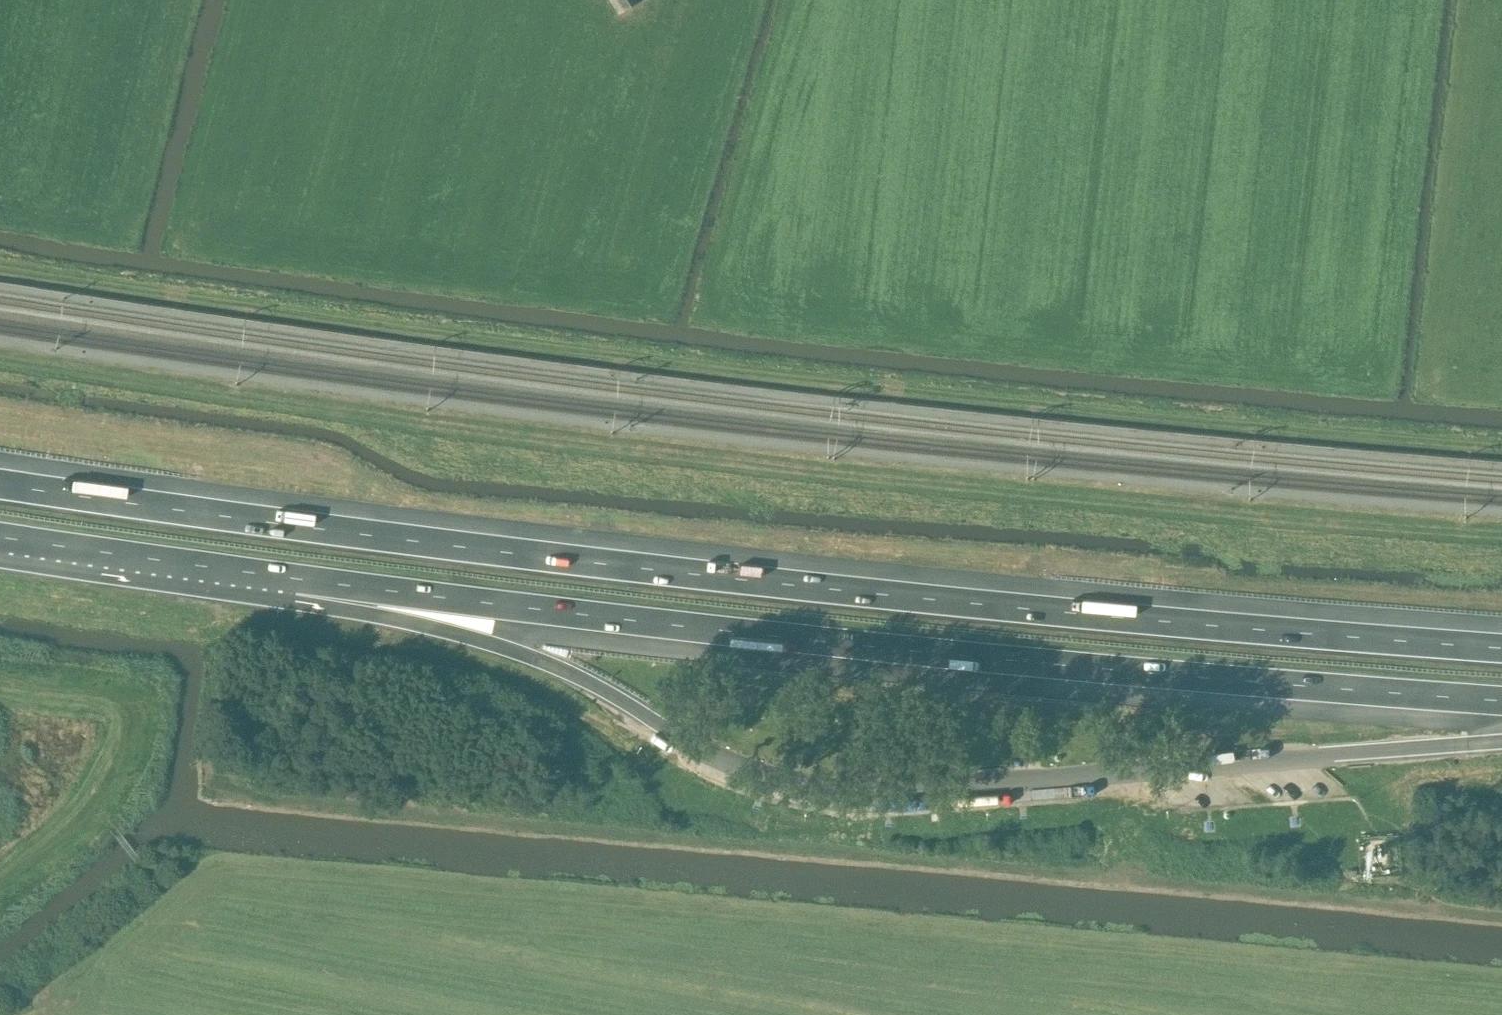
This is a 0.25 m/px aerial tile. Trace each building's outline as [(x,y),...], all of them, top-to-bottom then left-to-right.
[(623,14),(641,3),(639,0),(615,0),(623,14)]
